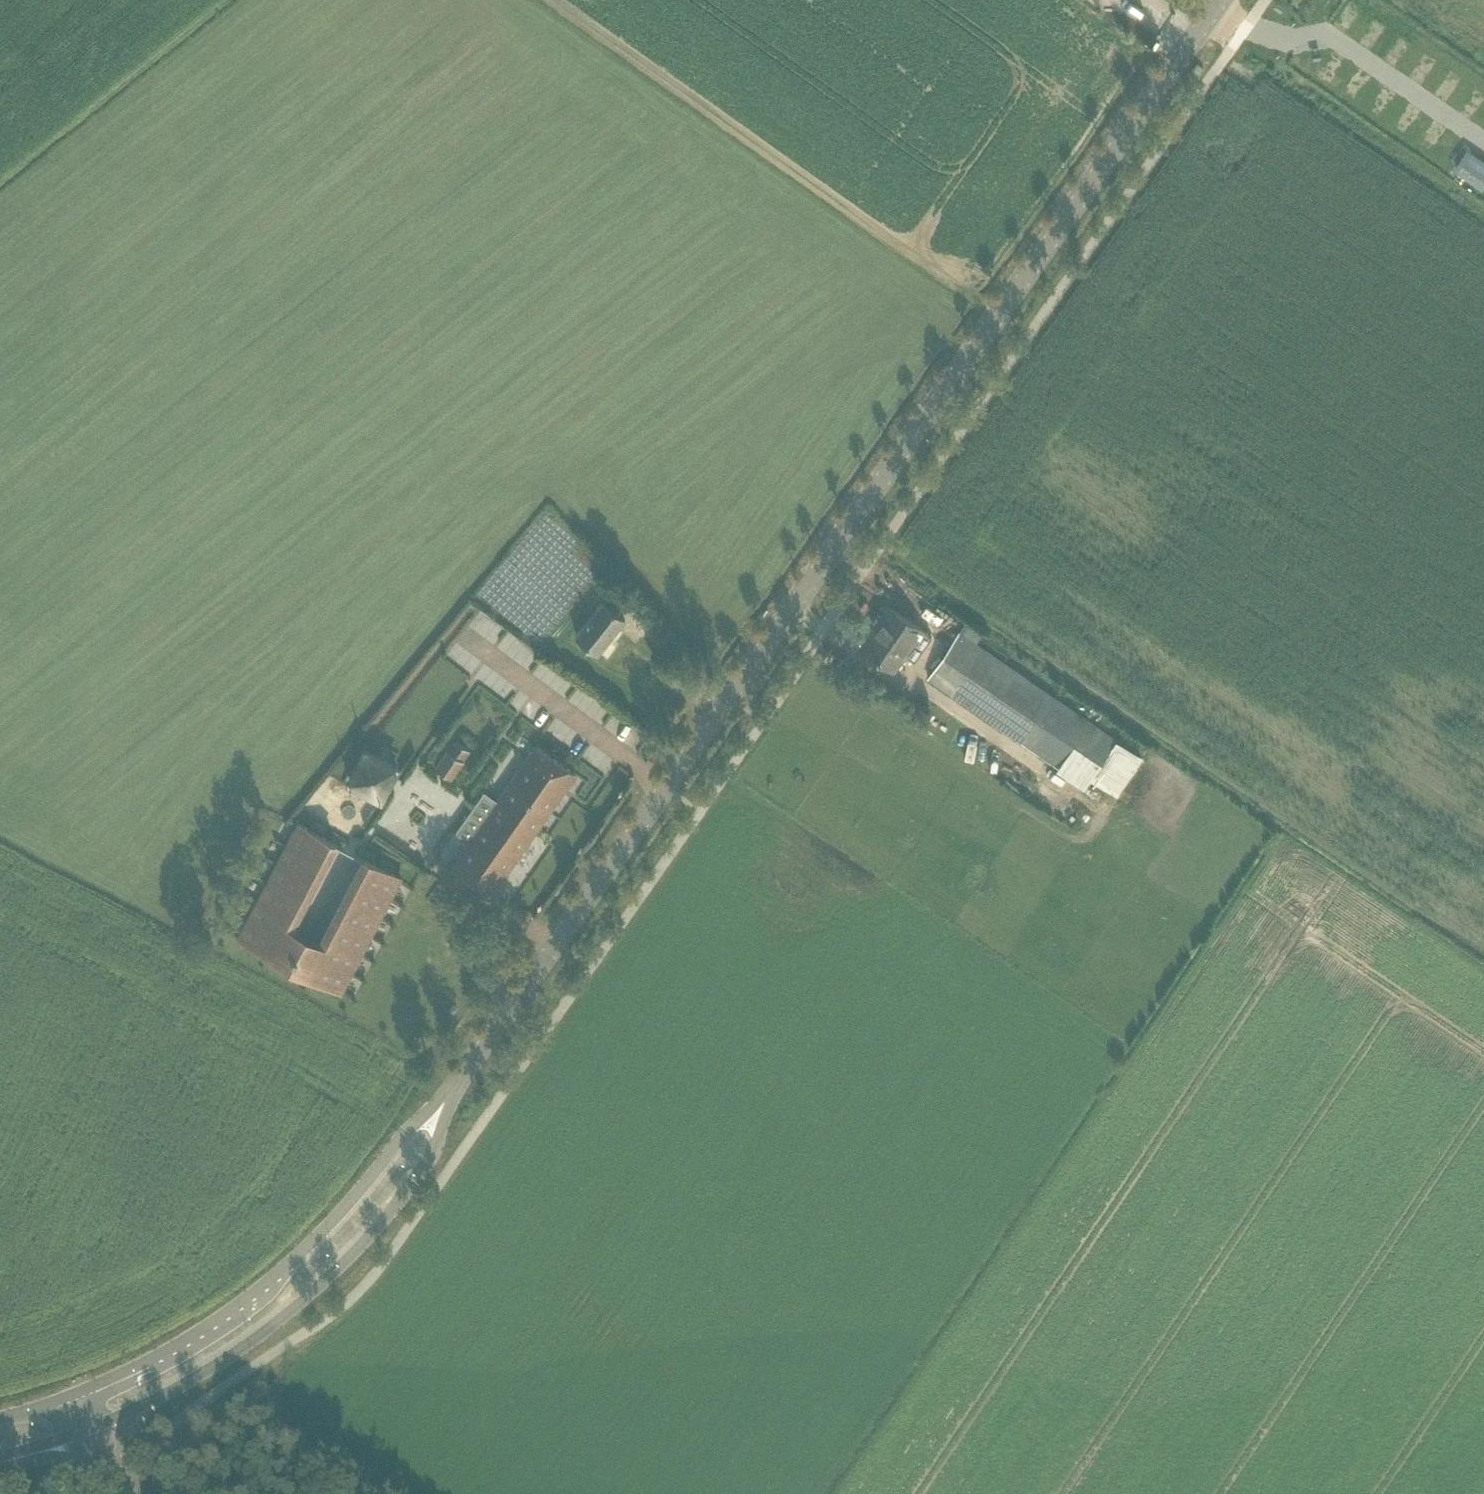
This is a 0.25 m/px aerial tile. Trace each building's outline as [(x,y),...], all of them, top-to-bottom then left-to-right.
[(593,580),(599,586),(614,600),(622,591),(602,571),(593,580)] [(576,634),(582,639),(598,652),(624,618),(602,601),(576,634)] [(861,646),(893,669),(905,652),(914,658),(930,635),(889,606),(861,646)] [(976,643),(982,634),(965,622),(928,677),(1049,759),(1086,785),(1117,739),(1080,713),(976,643)] [(451,778),(463,760),(462,760),(469,750),(456,740),(449,750),(448,750),(436,768),(451,778)] [(1093,782),(1119,801),(1146,762),(1120,743),(1093,782)] [(490,893),(575,772),(536,745),(451,866),(490,893)] [(379,794),(395,766),(366,751),(351,779),(379,794)] [(276,957),(335,843),(297,823),(238,937),(276,957)] [(342,991),(401,877),(363,858),(309,961),(298,955),(298,954),(293,951),(287,962),(342,991)]
